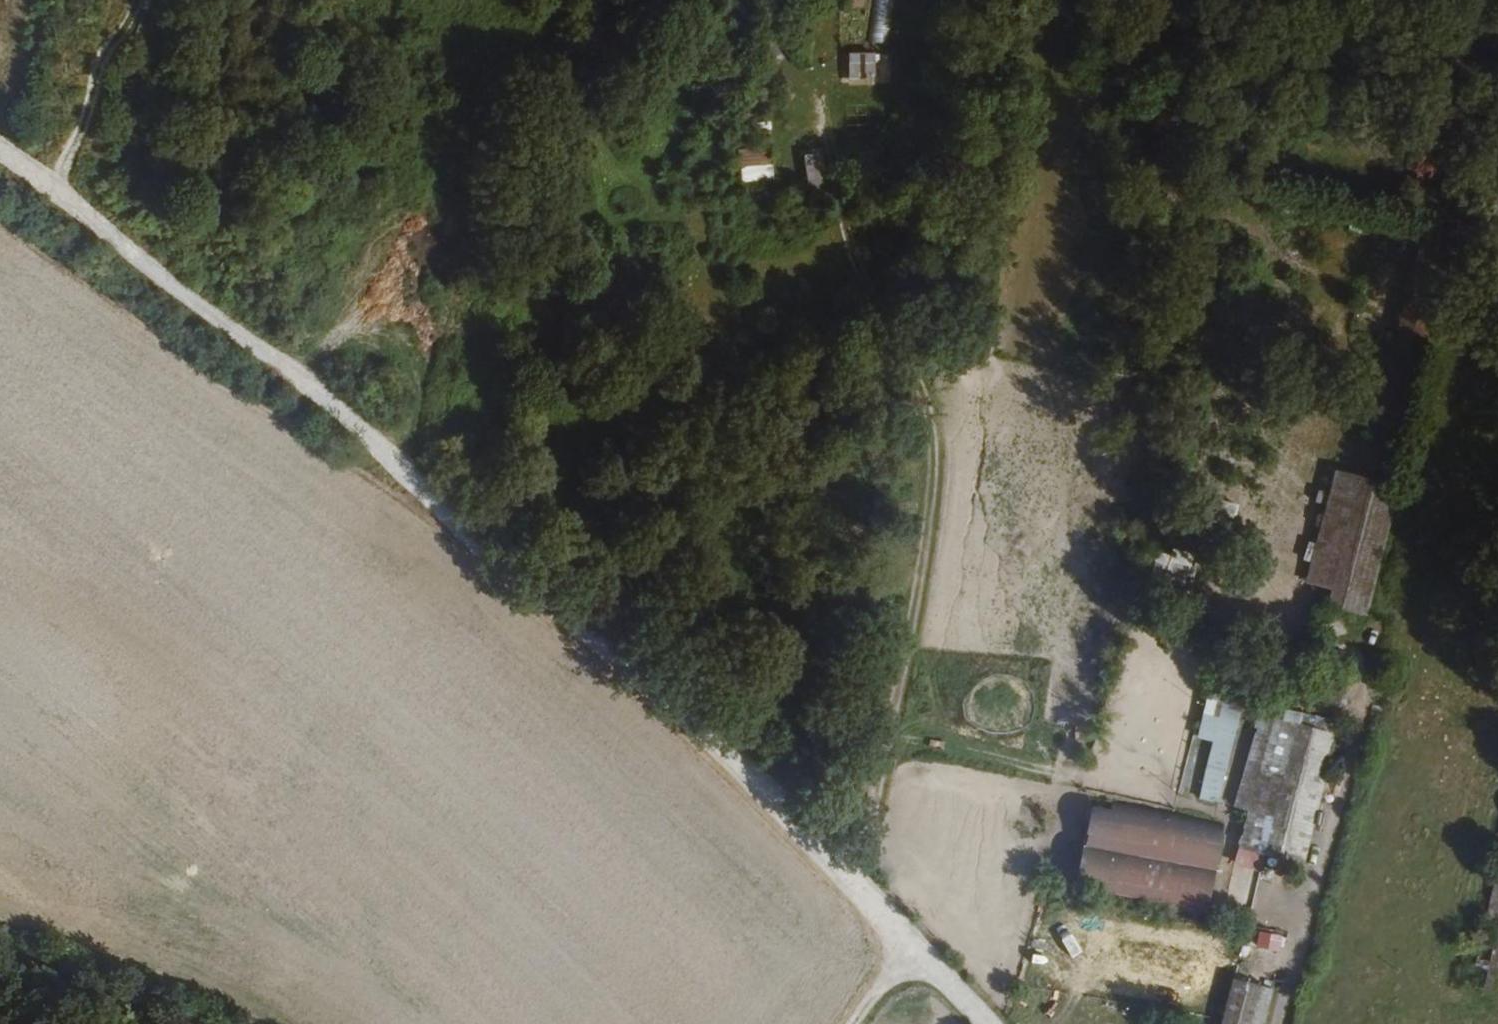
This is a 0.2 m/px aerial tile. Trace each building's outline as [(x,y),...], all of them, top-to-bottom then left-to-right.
[(866,43),(885,46),(893,0),(873,0),(866,43)] [(873,83),(872,55),(843,56),(844,83),(873,83)] [(867,137),(868,106),(847,106),(847,136),(867,137)] [(807,190),(823,186),(815,154),(798,158),(807,190)] [(1421,225),(1393,353),(1431,361),(1460,233),(1421,225)] [(1330,474),(1305,585),(1330,591),(1326,608),(1368,618),(1397,490),(1330,474)] [(1217,519),(1234,521),(1236,505),(1220,503),(1217,519)] [(1189,559),(1156,551),(1144,601),(1178,609),(1189,559)] [(1182,797),(1219,805),(1240,702),(1203,694),(1182,797)] [(1280,725),(1254,720),(1232,820),(1274,829),(1267,861),(1304,869),(1335,727),(1282,716),(1280,725)] [(1207,915),(1221,831),(1086,808),(1072,892),(1207,915)] [(1497,914),(1497,856),(1484,909),(1497,914)] [(1497,933),(1497,914),(1484,909),(1479,927),(1497,933)] [(1268,982),(1225,974),(1216,1023),(1260,1023),(1268,982)]
